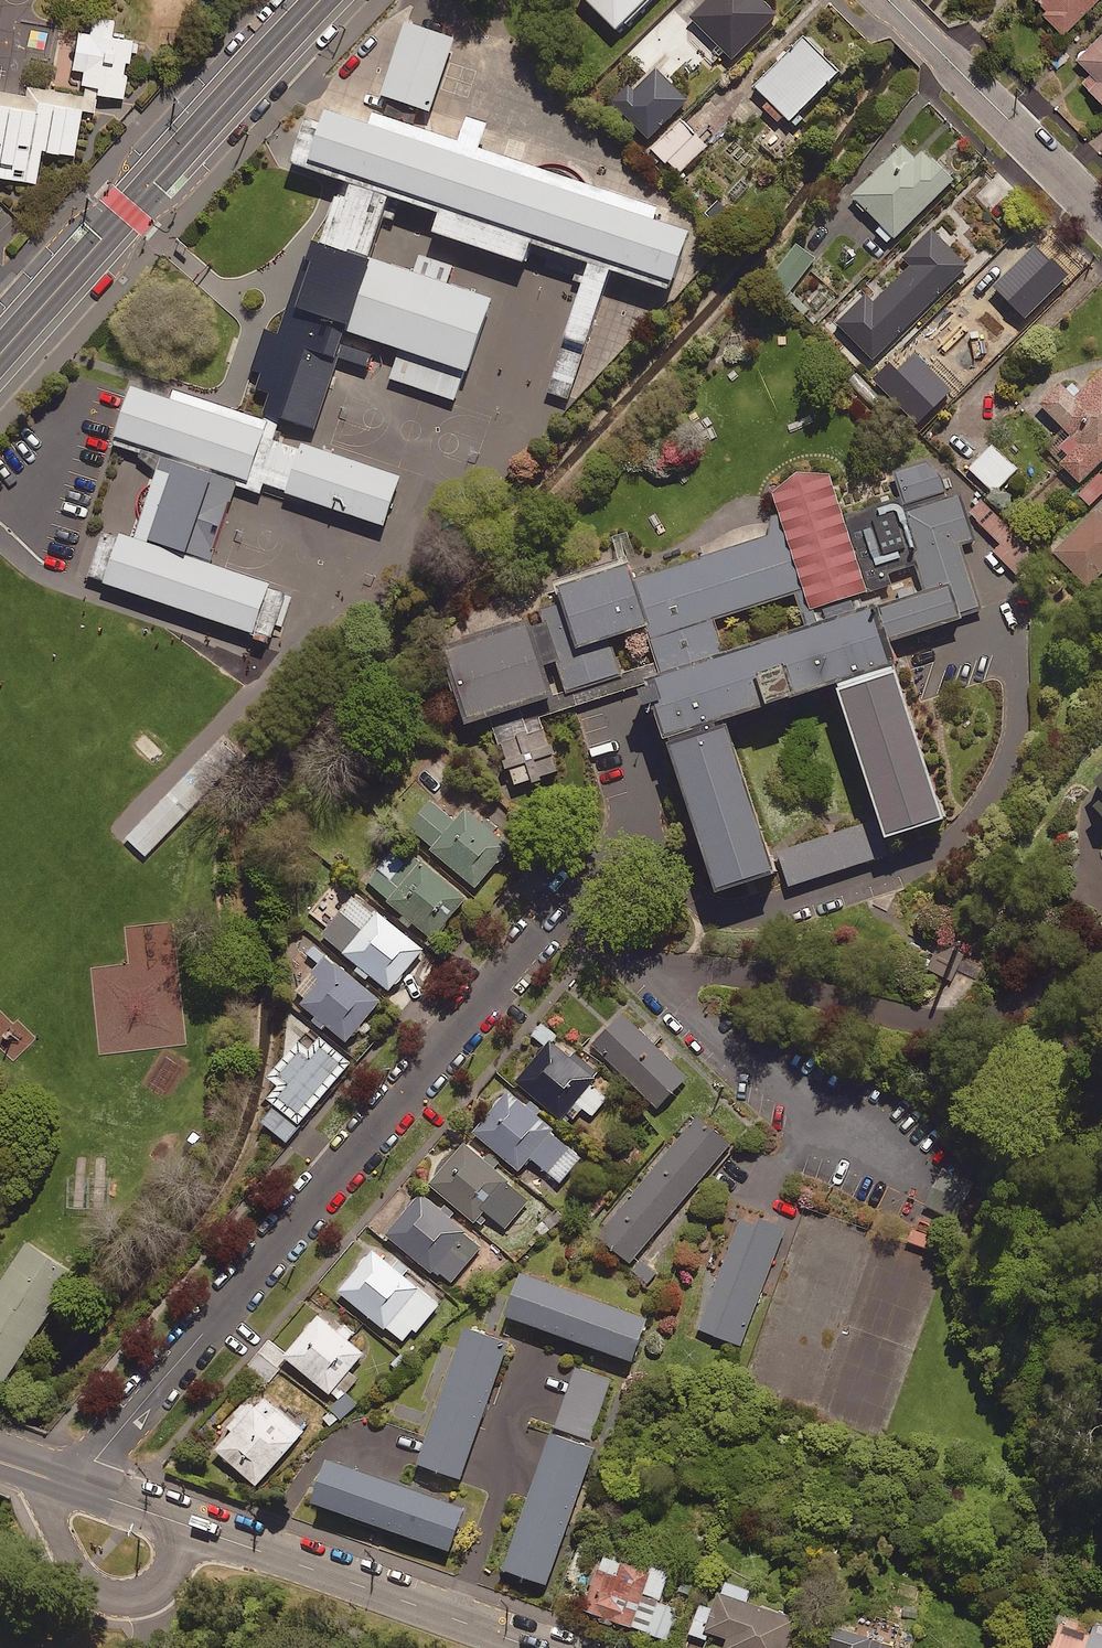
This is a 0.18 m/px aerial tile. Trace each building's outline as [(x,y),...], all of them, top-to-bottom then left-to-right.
[(622,36),(658,0),(586,0),(622,36)] [(768,0),(705,0),(689,16),(731,57),(778,10),(768,0)] [(1058,27),(1087,0),(1031,0),(1058,27)] [(90,33),(79,31),(72,71),(84,73),(82,87),(85,87),(84,96),(98,99),(98,95),(124,99),(133,42),(113,38),(116,20),(93,16),(90,33)] [(417,108),(431,113),(456,38),(405,21),(380,95),(389,98),(383,115),(411,124),(417,108)] [(1090,72),(1080,81),(1101,104),(1101,27),(1074,55),(1090,72)] [(804,34),(753,85),(789,121),(840,70),(804,34)] [(36,183),(42,151),(75,156),(82,111),(95,113),(98,99),(84,96),(27,87),(25,97),(0,92),(0,177),(36,183)] [(305,120),(288,165),(338,181),(388,198),(437,214),(432,233),(523,264),(529,245),(674,292),(692,234),(656,222),(659,208),(411,124),(383,115),(374,113),(369,126),(328,112),(323,126),(305,120)] [(851,195),(895,238),(954,177),(924,148),(915,157),(902,144),(851,195)] [(284,422),(316,432),(349,334),(375,260),(388,198),(338,181),(318,243),(310,241),(278,332),(264,328),(251,371),(259,373),(256,390),(269,394),(262,420),(177,392),(173,403),(135,391),(115,447),(143,456),(142,460),(159,474),(137,541),(124,537),(122,541),(105,535),(90,578),(108,585),(107,587),(258,639),(257,644),(272,649),(276,637),(281,638),(294,599),(273,592),(274,588),(213,567),(238,488),(263,496),(266,487),(290,494),(288,497),(390,531),(406,480),(306,448),(304,452),(276,443),(284,422)] [(864,293),(837,322),(876,360),(969,265),(930,227),(901,256),(909,264),(872,301),(864,293)] [(815,258),(794,242),(768,276),(790,292),(815,258)] [(1013,250),(950,314),(993,356),(1056,292),(1013,250)] [(375,260),(349,334),(402,352),(392,381),(456,403),(466,374),(474,377),(499,303),(450,286),(455,269),(421,257),(415,274),(375,260)] [(1079,484),(1101,460),(1101,368),(1073,397),(1060,385),(1040,405),(1069,434),(1049,454),(1079,484)] [(1017,469),(992,445),(969,468),(994,493),(1017,469)] [(662,683),(732,904),(788,886),(739,732),(846,698),(895,853),(962,832),(904,647),(971,626),(968,617),(985,612),(964,547),(979,543),(963,494),(952,498),(946,479),(929,463),(895,475),(903,499),(847,518),(835,480),(804,478),(778,497),(784,517),(775,520),(772,539),(642,581),(638,568),(564,592),(568,605),(544,612),(549,630),(540,632),(538,626),(517,633),(515,626),(465,641),(467,648),(447,654),(473,735),(494,728),(501,750),(506,749),(519,790),(560,777),(542,721),(662,683)] [(1078,494),(1089,505),(1101,492),(1101,476),(1099,473),(1078,494)] [(1039,556),(984,501),(971,514),(1003,546),(995,553),(1018,576),(1039,556)] [(1095,509),(1051,551),(1087,588),(1101,573),(1101,516),(1095,509)] [(214,785),(195,766),(126,838),(145,856),(198,801),(214,785)] [(454,823),(430,803),(410,829),(435,850),(434,852),(476,888),(510,848),(465,810),(454,823)] [(888,854),(876,818),(779,849),(790,885),(888,854)] [(406,871),(388,856),(365,883),(433,939),(466,899),(416,859),(406,871)] [(422,950),(352,895),(320,935),(390,991),(422,950)] [(964,955),(940,943),(927,969),(950,981),(964,955)] [(319,1031),(323,1026),(345,1043),(380,1000),(324,955),(290,998),(300,1007),(296,1012),(319,1031)] [(686,1077),(622,1014),(591,1044),(656,1108),(686,1077)] [(595,1077),(552,1043),(559,1034),(542,1021),(530,1035),(544,1046),(516,1081),(569,1123),(581,1107),(592,1116),(606,1098),(589,1085),(595,1077)] [(582,1155),(506,1091),(472,1132),(519,1171),(530,1157),(559,1182),(582,1155)] [(730,1144),(696,1116),(601,1228),(603,1243),(629,1265),(730,1144)] [(528,1201),(462,1145),(428,1184),(474,1222),(483,1212),(504,1229),(528,1201)] [(481,1248),(419,1194),(385,1234),(435,1277),(455,1254),(467,1264),(481,1248)] [(739,1343),(784,1224),(757,1214),(754,1222),(737,1216),(696,1327),(739,1343)] [(26,1244),(0,1283),(0,1386),(74,1276),(26,1244)] [(339,1293),(401,1342),(411,1330),(415,1334),(438,1304),(371,1251),(339,1293)] [(647,1319),(520,1273),(505,1315),(631,1361),(647,1319)] [(337,1333),(317,1316),(283,1356),(338,1402),(357,1379),(347,1371),(362,1354),(346,1340),(353,1332),(344,1325),(337,1333)] [(507,1345),(465,1330),(418,1465),(461,1479),(507,1345)] [(247,1366),(267,1383),(280,1368),(276,1365),(283,1357),(267,1343),(247,1366)] [(303,1431),(260,1395),(213,1450),(256,1486),(303,1431)] [(594,1448),(552,1433),(504,1570),(546,1585),(594,1448)] [(463,1509),(327,1460),(312,1503),(448,1551),(463,1509)] [(634,1629),(651,1572),(598,1557),(582,1614),(634,1629)] [(651,1572),(634,1629),(666,1639),(675,1609),(658,1605),(666,1577),(651,1572)] [(720,1582),(711,1610),(699,1606),(689,1635),(705,1641),(708,1633),(729,1640),(726,1647),(785,1647),(795,1621),(744,1604),(748,1591),(720,1582)] [(1061,1606),(1049,1647),(1101,1647),(1101,1618),(1061,1606)] [(873,1642),(836,1629),(830,1647),(871,1647),(873,1642)]
